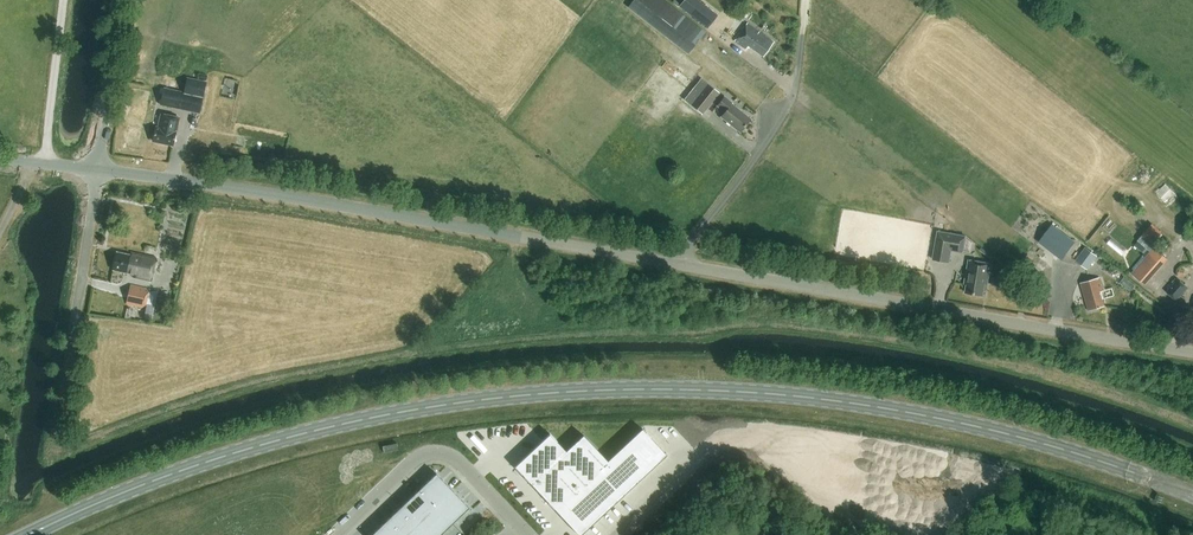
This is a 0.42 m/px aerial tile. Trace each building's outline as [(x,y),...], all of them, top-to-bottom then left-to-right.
[(663,0),(633,0),(627,7),(687,53),(704,31),(663,0)] [(679,6),(707,28),(717,15),(698,0),(683,0),(679,6)] [(763,56),(773,42),(762,34),(761,35),(758,33),(759,32),(747,23),(734,41),(746,49),(748,46),(763,56)] [(183,93),(163,89),(160,104),(199,112),(205,82),(186,78),(183,93)] [(702,115),(719,93),(701,78),(683,99),(702,115)] [(739,132),(750,119),(732,104),(732,103),(724,97),(717,106),(724,111),(720,116),(739,132)] [(158,128),(155,127),(152,141),(173,145),(176,131),(175,131),(178,117),(161,114),(158,128)] [(218,151),(246,155),(247,146),(219,141),(218,151)] [(1158,192),(1168,201),(1177,191),(1167,182),(1158,192)] [(1053,225),(1039,243),(1061,260),(1075,242),(1053,225)] [(966,235),(936,230),(931,259),(947,262),(950,249),(963,252),(966,235)] [(1138,241),(1134,246),(1144,255),(1148,250),(1138,241)] [(1134,270),(1132,273),(1144,284),(1167,258),(1153,246),(1148,251),(1148,250),(1132,268),(1134,270)] [(1087,270),(1097,256),(1085,247),(1075,260),(1087,270)] [(151,281),(156,258),(131,252),(130,255),(116,252),(112,269),(134,274),(133,277),(151,281)] [(967,284),(965,292),(983,295),(986,277),(988,278),(991,264),(969,260),(964,284),(967,284)] [(1101,292),(1103,291),(1099,277),(1081,283),(1088,311),(1105,306),(1101,292)] [(1003,280),(993,278),(992,286),(1002,288),(1003,280)] [(1176,301),(1188,287),(1178,278),(1166,292),(1176,301)] [(145,308),(149,288),(129,284),(125,304),(145,308)] [(514,466),(579,534),(580,534),(667,455),(642,428),(607,461),(583,435),(566,451),(549,434),(514,466)] [(371,534),(440,534),(469,507),(436,473),(371,534)]
